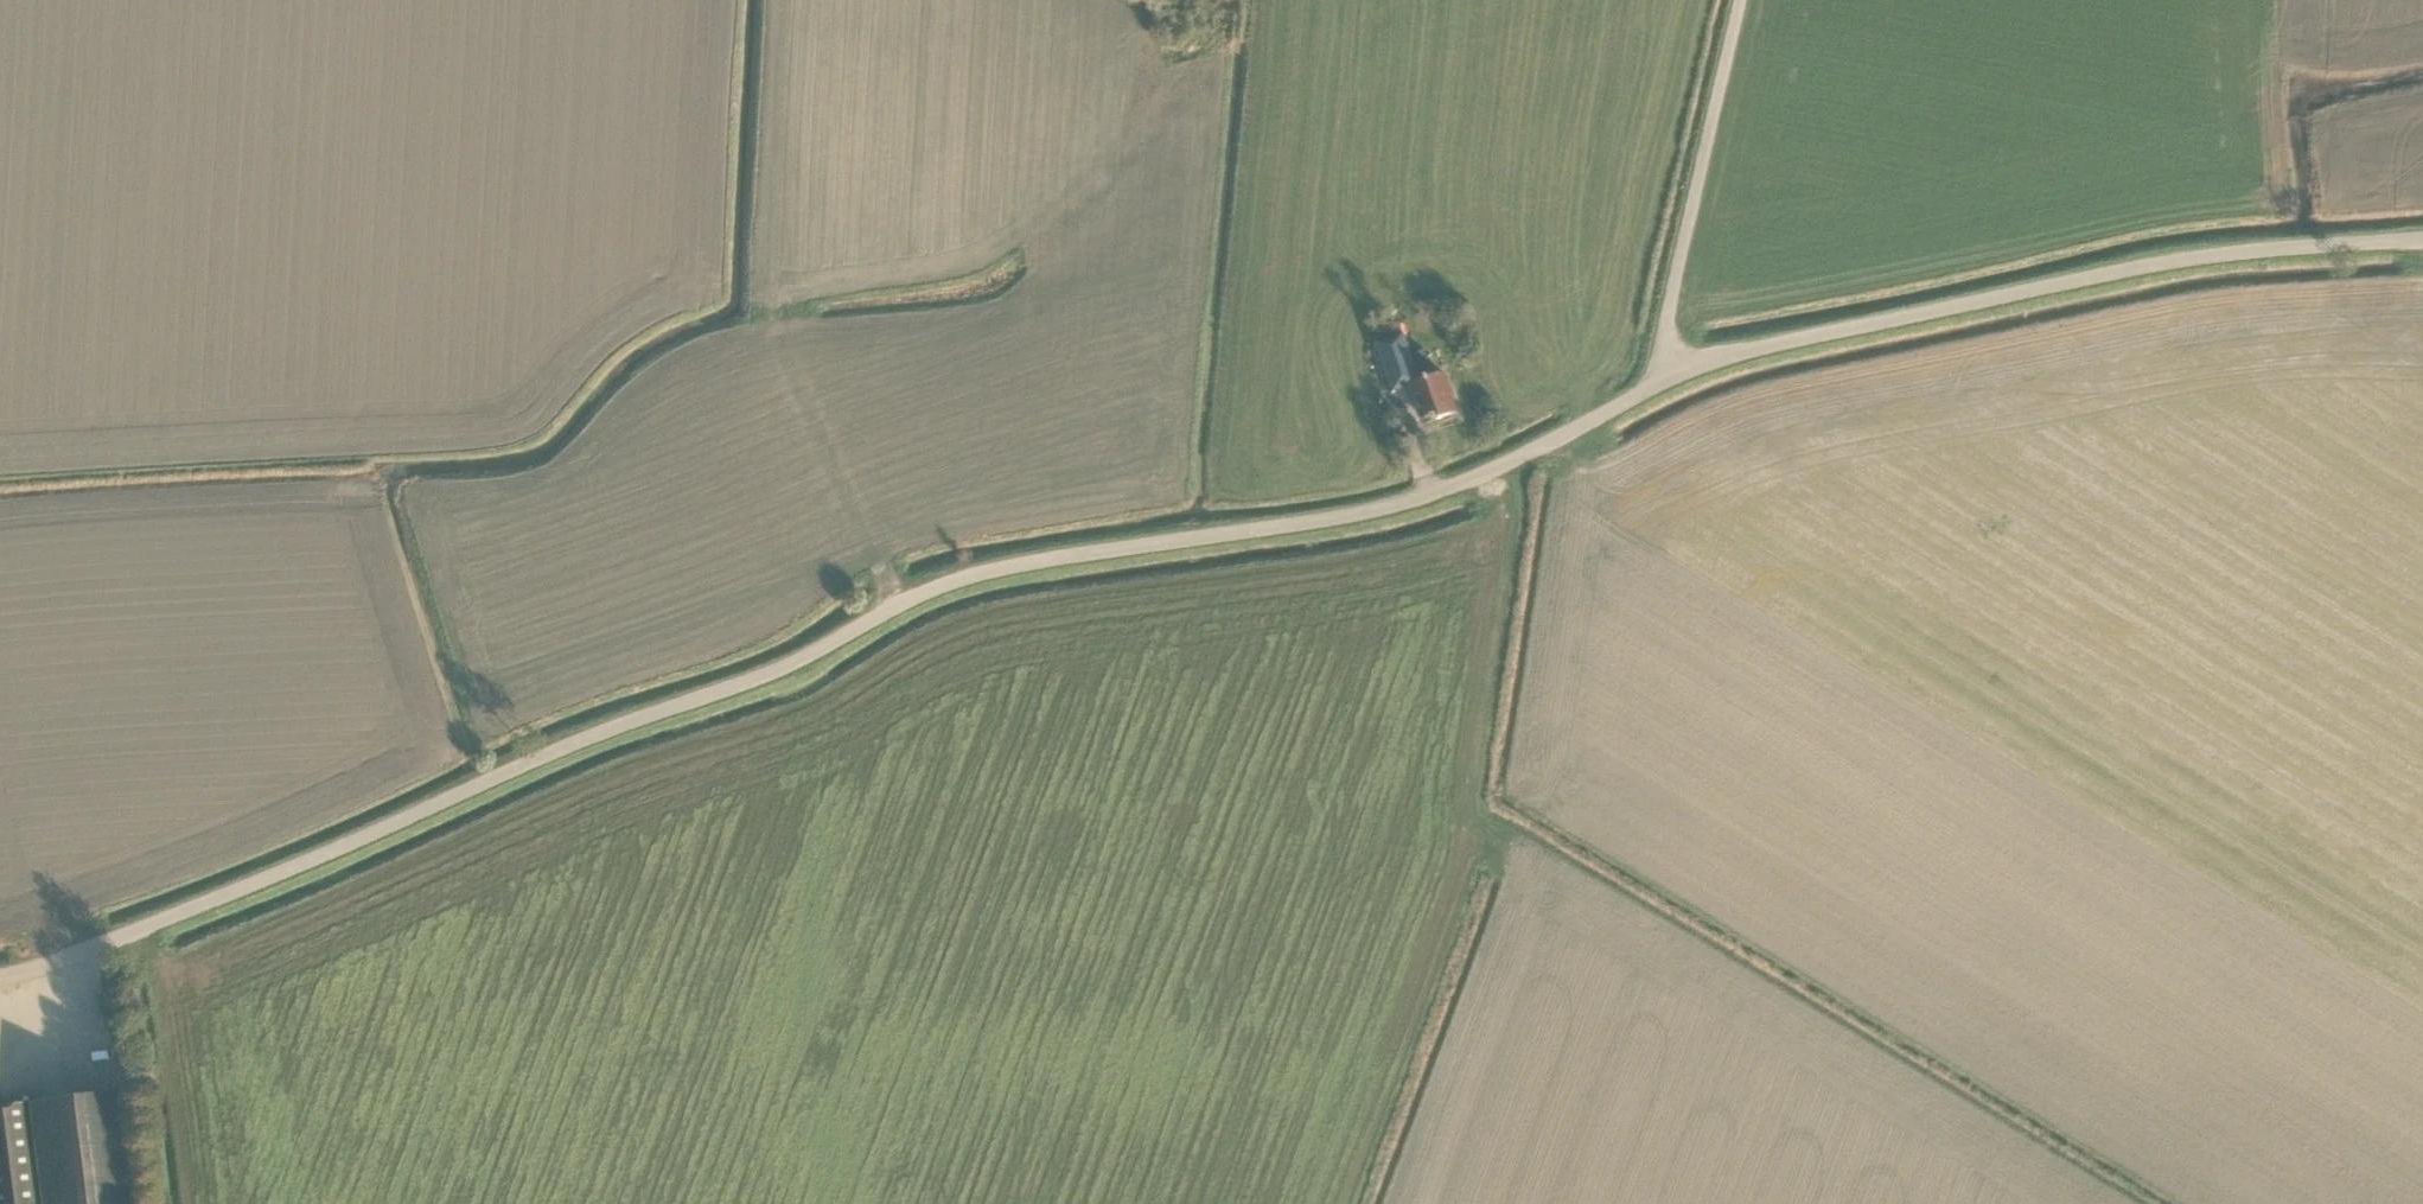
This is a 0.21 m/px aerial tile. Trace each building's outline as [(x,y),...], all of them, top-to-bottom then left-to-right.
[(1390,327),(1393,334),(1376,339),(1392,386),(1406,381),(1411,395),(1415,394),(1423,420),(1442,414),(1444,417),(1455,414),(1440,369),(1431,372),(1423,348),(1410,352),(1407,346),(1418,342),(1410,320),(1390,327)] [(126,1091),(0,1106),(0,1203),(140,1203),(126,1091)]
